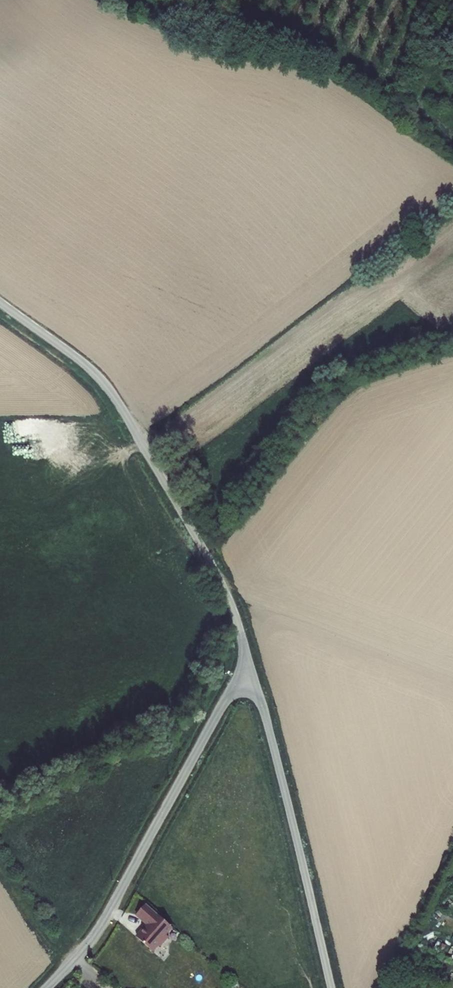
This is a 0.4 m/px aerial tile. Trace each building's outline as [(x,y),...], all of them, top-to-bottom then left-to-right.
[(161,928),(168,921),(140,896),(131,907),(141,917),(130,929),(147,944),(153,937),(155,939),(163,930),(161,928)]
